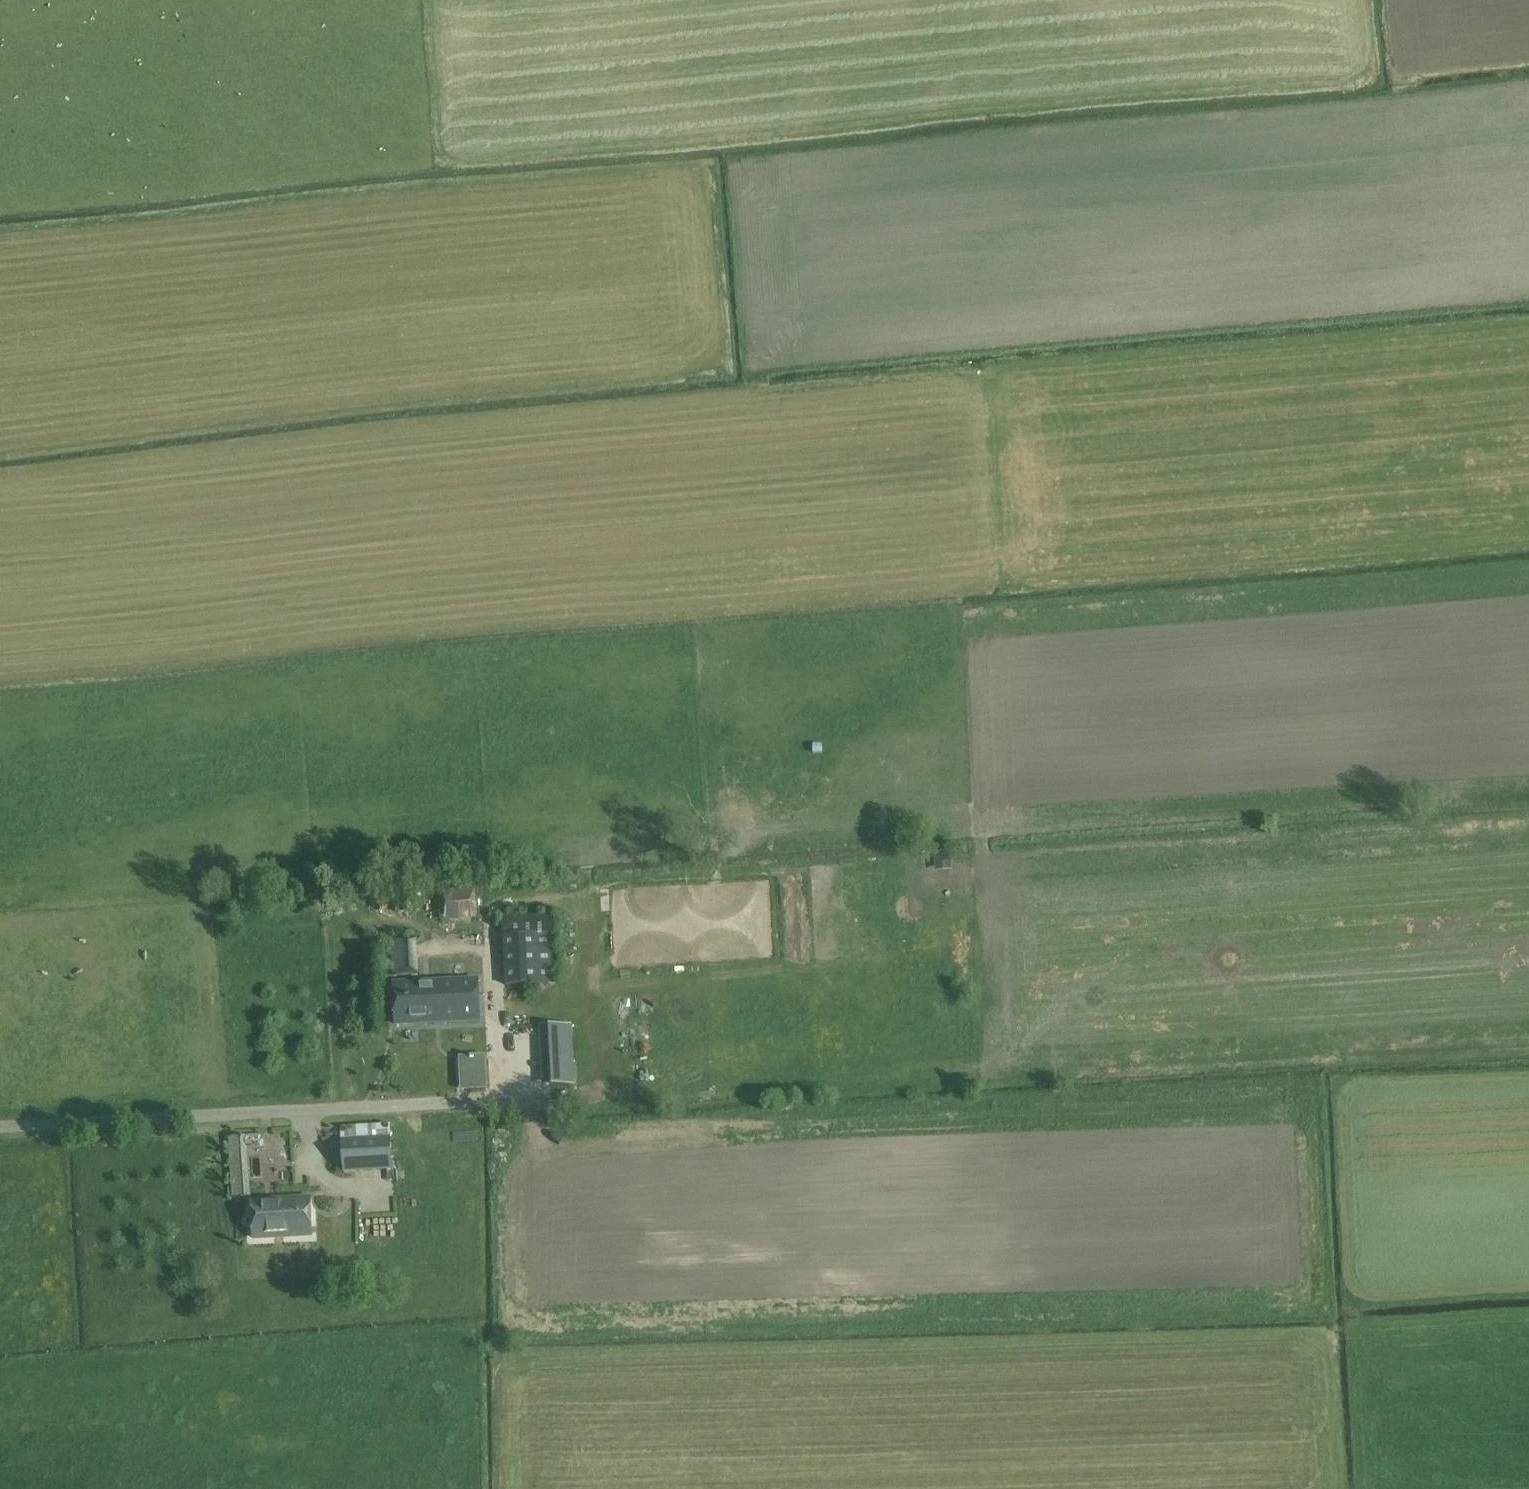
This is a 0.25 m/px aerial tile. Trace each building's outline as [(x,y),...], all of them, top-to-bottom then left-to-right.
[(443,916),(469,916),(469,893),(443,893),(443,916)] [(529,917),(502,918),(506,985),(511,985),(557,982),(553,915),(529,917)] [(419,974),(418,939),(393,941),(395,975),(419,974)] [(392,986),(394,1027),(478,1022),(476,982),(392,986)] [(549,1027),(551,1056),(572,1055),(570,1026),(549,1027)] [(459,1057),(460,1079),(468,1078),(468,1089),(484,1088),(483,1056),(459,1057)] [(252,1198),(247,1136),(228,1137),(233,1199),(252,1198)] [(393,1171),(390,1138),(341,1140),(343,1174),(393,1171)] [(254,1241),(311,1238),(309,1198),(252,1201),(254,1241)]
